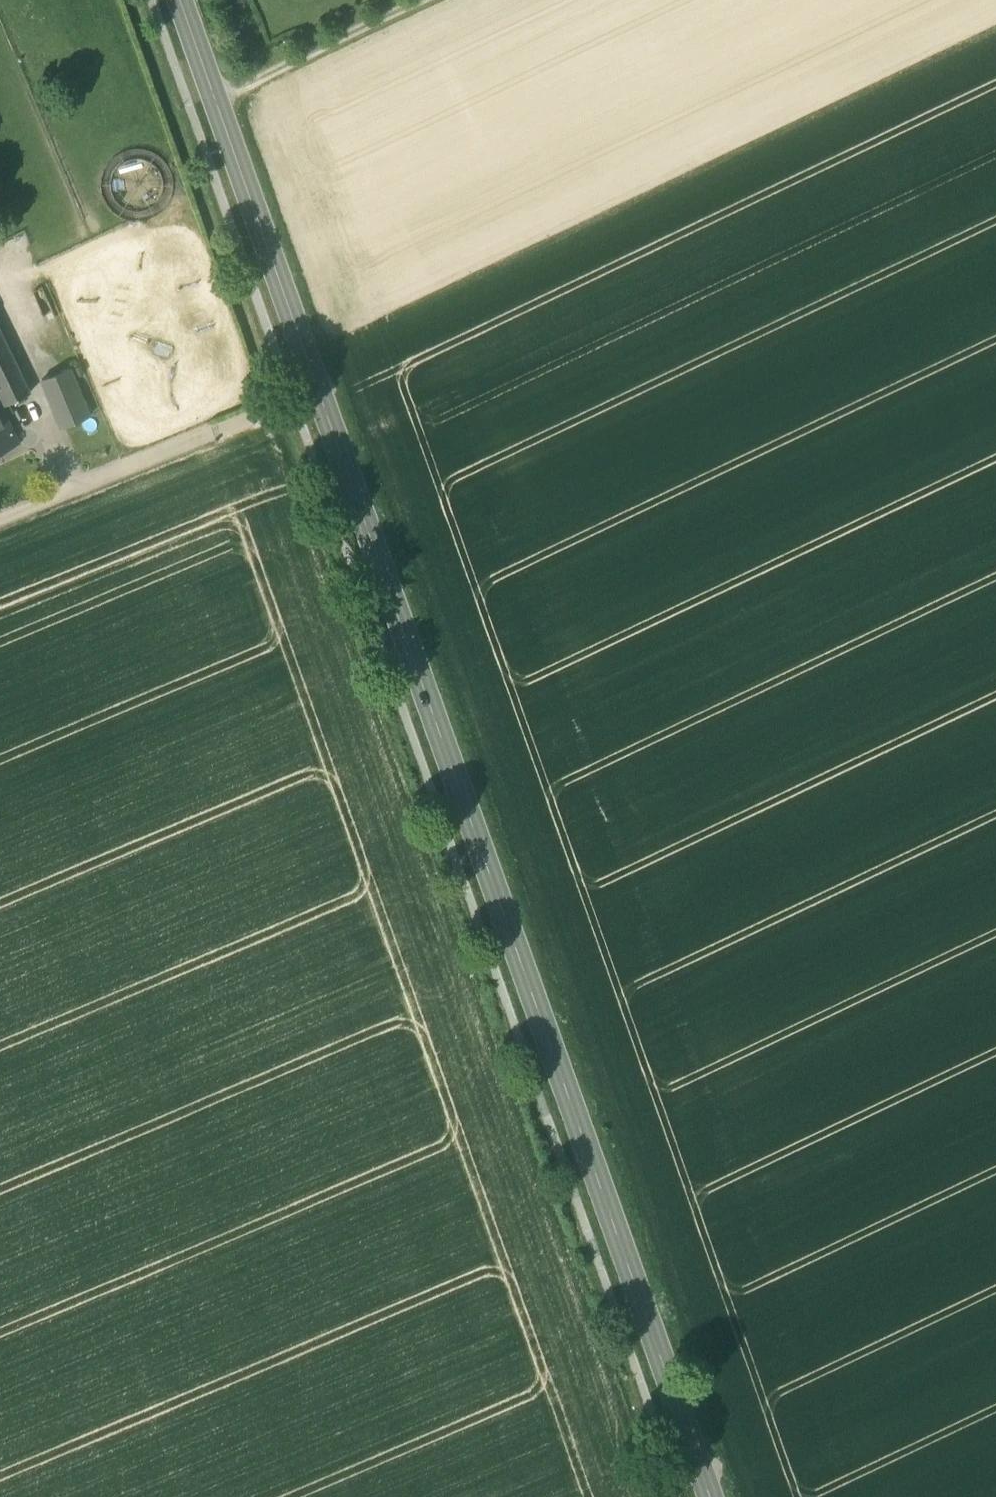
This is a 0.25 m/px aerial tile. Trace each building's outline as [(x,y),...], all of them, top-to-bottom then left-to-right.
[(5,417),(12,414),(7,404),(31,392),(0,330),(0,420),(5,417)] [(55,397),(66,423),(89,413),(70,370),(48,380),(55,397)] [(21,443),(13,427),(10,428),(5,417),(0,420),(0,452),(21,443)]
